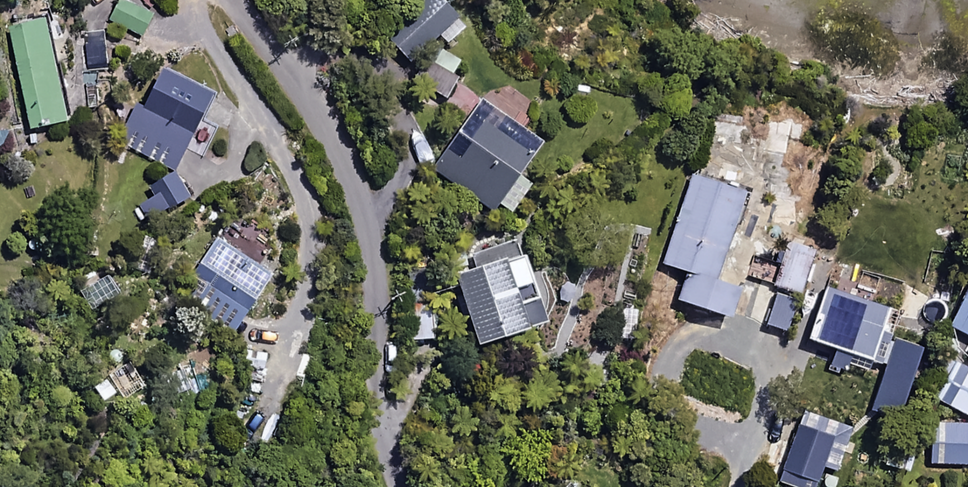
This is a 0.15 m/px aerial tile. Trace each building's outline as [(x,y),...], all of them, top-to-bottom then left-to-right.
[(439,0),(418,0),(383,32),(408,60),(455,17),(439,0)] [(23,126),(62,120),(45,10),(6,16),(23,126)] [(210,91),(155,64),(123,127),(138,135),(131,148),(171,168),(210,91)] [(540,141),(488,103),(471,127),(480,134),(449,177),(492,208),(540,141)] [(734,141),(709,136),(704,157),(730,162),(734,141)] [(187,194),(171,171),(126,200),(142,224),(187,194)] [(683,270),(673,301),(724,318),(734,287),(712,280),(741,188),(688,172),(660,263),(683,270)] [(269,272),(211,235),(187,272),(210,287),(201,301),(236,324),(269,272)] [(545,320),(517,236),(472,251),(477,266),(454,273),(477,343),(545,320)] [(811,247),(784,240),(773,285),(801,291),(811,247)] [(774,288),(752,281),(741,316),(764,323),(774,288)] [(947,327),(967,336),(967,282),(947,327)] [(962,366),(944,403),(967,414),(967,369),(962,366)] [(792,422),(775,483),(789,486),(815,486),(831,433),(792,422)] [(931,422),(930,462),(967,463),(967,422),(931,422)]
